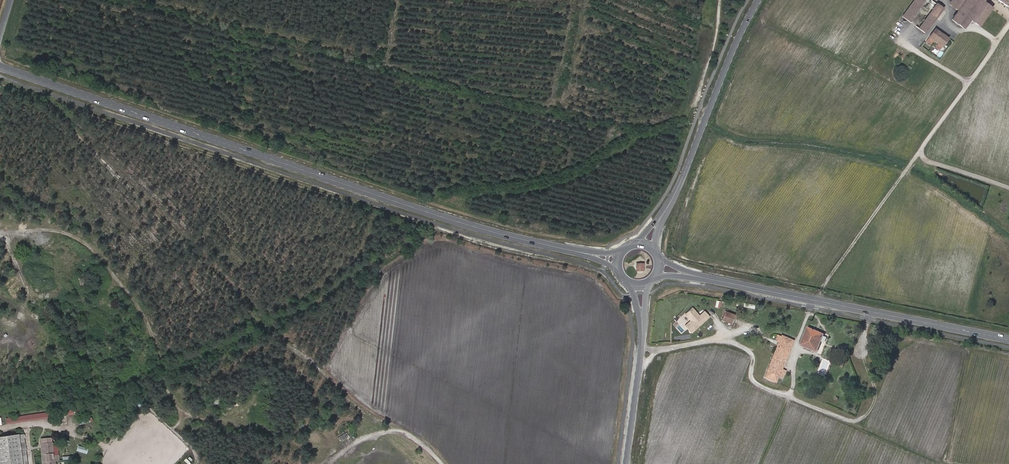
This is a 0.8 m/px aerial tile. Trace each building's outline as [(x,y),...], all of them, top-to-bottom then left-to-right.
[(903,16),(908,20),(922,0),(914,0),(903,16)] [(946,4),(956,11),(950,20),(964,29),(970,20),(980,26),(991,9),(982,2),(983,0),(948,0),(946,4)] [(936,3),(927,15),(933,19),(941,7),(936,3)] [(933,19),(927,15),(918,27),(924,32),(933,19)] [(935,29),(926,41),(930,45),(933,41),(942,47),(948,38),(935,29)] [(644,262),(635,262),(636,271),(644,270),(644,262)] [(692,308),(685,314),(690,320),(684,325),(691,333),(709,317),(704,311),(699,316),(698,315),(697,316),(695,313),(696,312),(692,308)] [(735,315),(725,312),(722,320),(725,321),(732,323),(735,315)] [(825,335),(809,328),(801,345),(806,347),(805,349),(812,352),(813,350),(818,352),(825,335)] [(774,353),(772,358),(764,377),(765,378),(776,382),(779,376),(783,378),(785,373),(786,371),(786,370),(782,369),(789,352),(794,340),(781,335),(774,353)] [(5,418),(6,422),(46,416),(46,417),(52,417),(51,411),(5,418)] [(91,415),(81,419),(82,424),(93,420),(91,415)] [(18,434),(0,436),(0,463),(22,463),(18,434)] [(42,463),(54,463),(53,460),(57,460),(56,455),(52,456),(50,438),(40,438),(42,463)]
